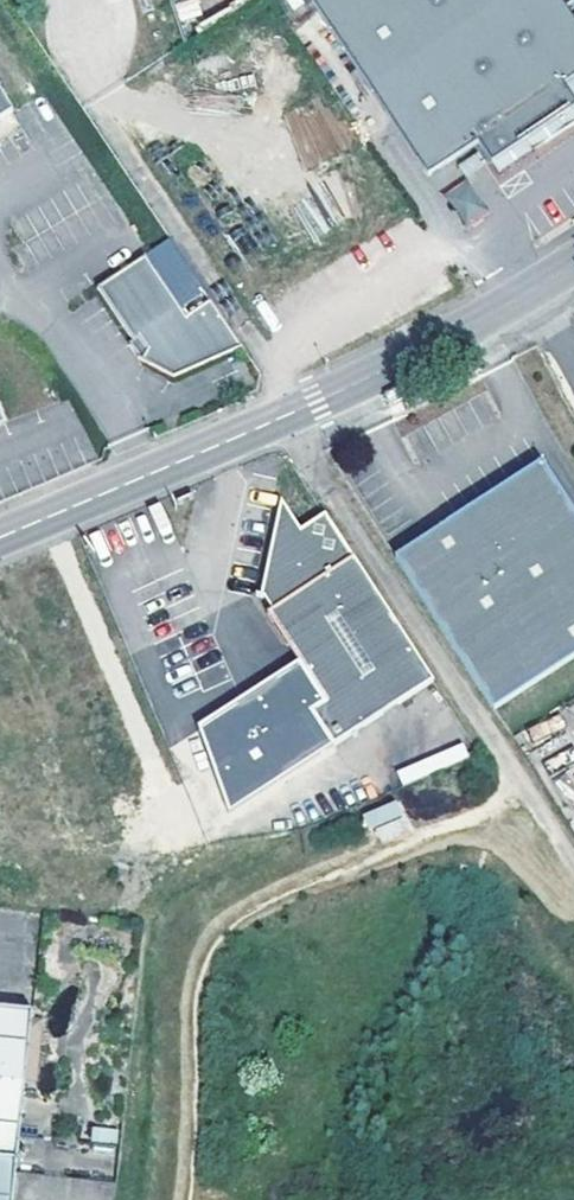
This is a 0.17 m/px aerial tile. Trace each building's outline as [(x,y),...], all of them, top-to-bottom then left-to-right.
[(429,178),(479,144),(500,172),(512,164),(573,124),(573,18),(573,17),(562,0),(319,0),(313,4),(331,31),(370,89),(429,178)] [(307,45),(347,105),(370,89),(331,31),(307,45)] [(17,109),(0,80),(0,119),(17,109)] [(327,99),(286,110),(300,166),(341,156),(327,99)] [(467,178),(443,194),(466,228),(490,212),(467,178)] [(111,279),(99,287),(134,341),(140,337),(148,349),(142,359),(174,376),(243,346),(211,300),(187,316),(146,256),(111,279)] [(394,555),(493,708),(573,655),(573,511),(541,460),(394,555)] [(299,530),(279,501),(275,526),(299,530)] [(434,679),(324,514),(316,519),(299,530),(275,526),(263,596),(272,609),(267,613),(297,658),(200,723),(229,810),(335,745),(434,679)] [(462,746),(398,767),(403,780),(467,758),(462,746)] [(364,812),(375,843),(408,831),(398,800),(364,812)] [(0,1004),(0,1159),(14,1161),(27,1007),(0,1004)] [(92,1125),(90,1140),(117,1143),(119,1129),(92,1125)] [(14,1161),(0,1159),(0,1199),(11,1199),(14,1161)]
